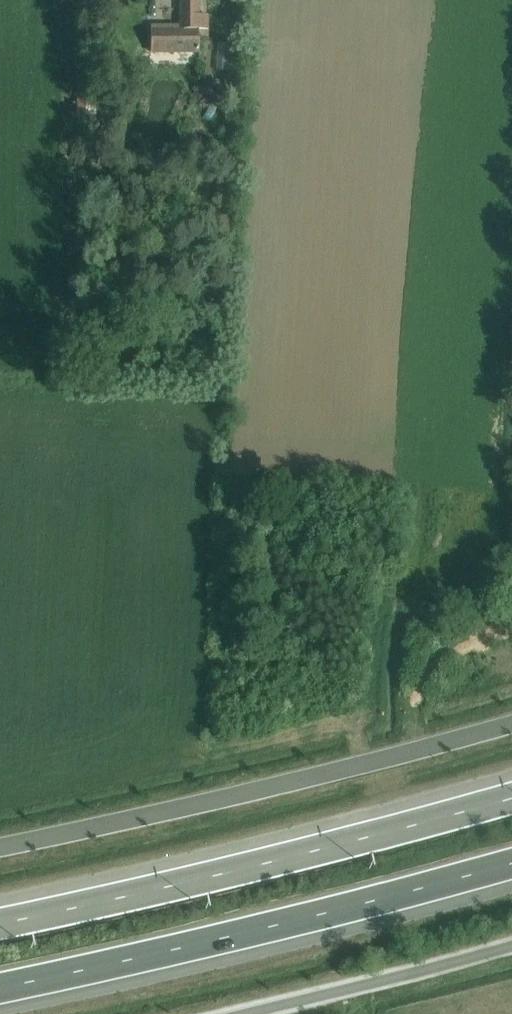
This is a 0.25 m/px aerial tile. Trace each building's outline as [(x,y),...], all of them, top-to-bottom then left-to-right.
[(151,24),(151,54),(199,54),(199,41),(208,41),(209,16),(199,16),(199,0),(179,0),(179,24),(151,24)]
